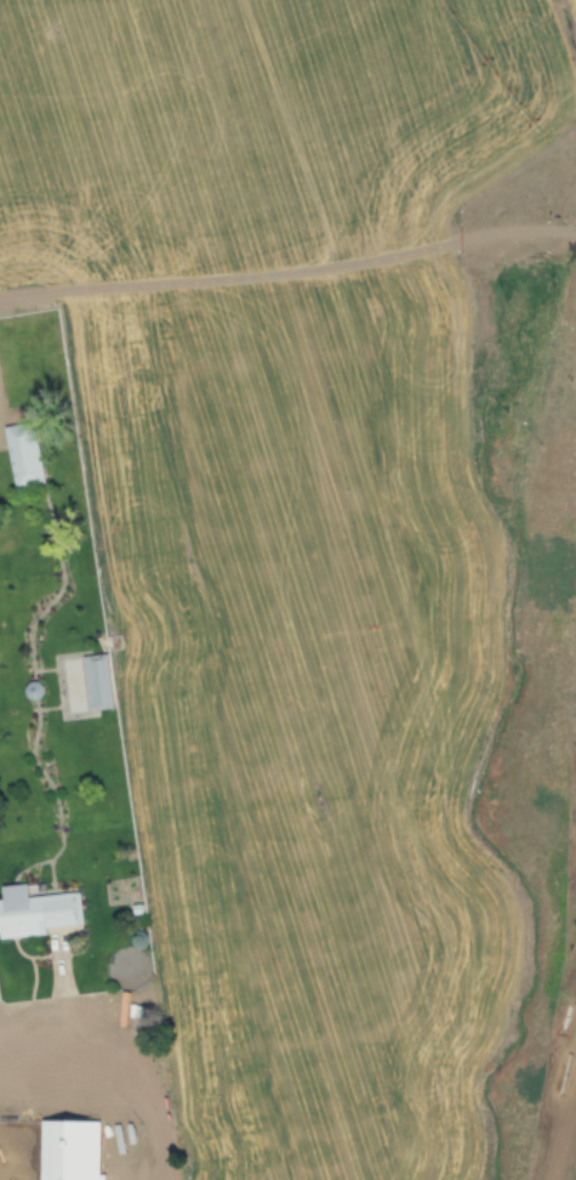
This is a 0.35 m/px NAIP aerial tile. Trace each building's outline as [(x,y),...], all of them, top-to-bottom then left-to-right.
[(4,429),(13,492),(44,488),(35,425),(4,429)] [(46,930),(80,929),(79,888),(0,891),(0,941),(46,939),(46,930)] [(40,1124),(39,1179),(98,1179),(99,1124),(40,1124)]
